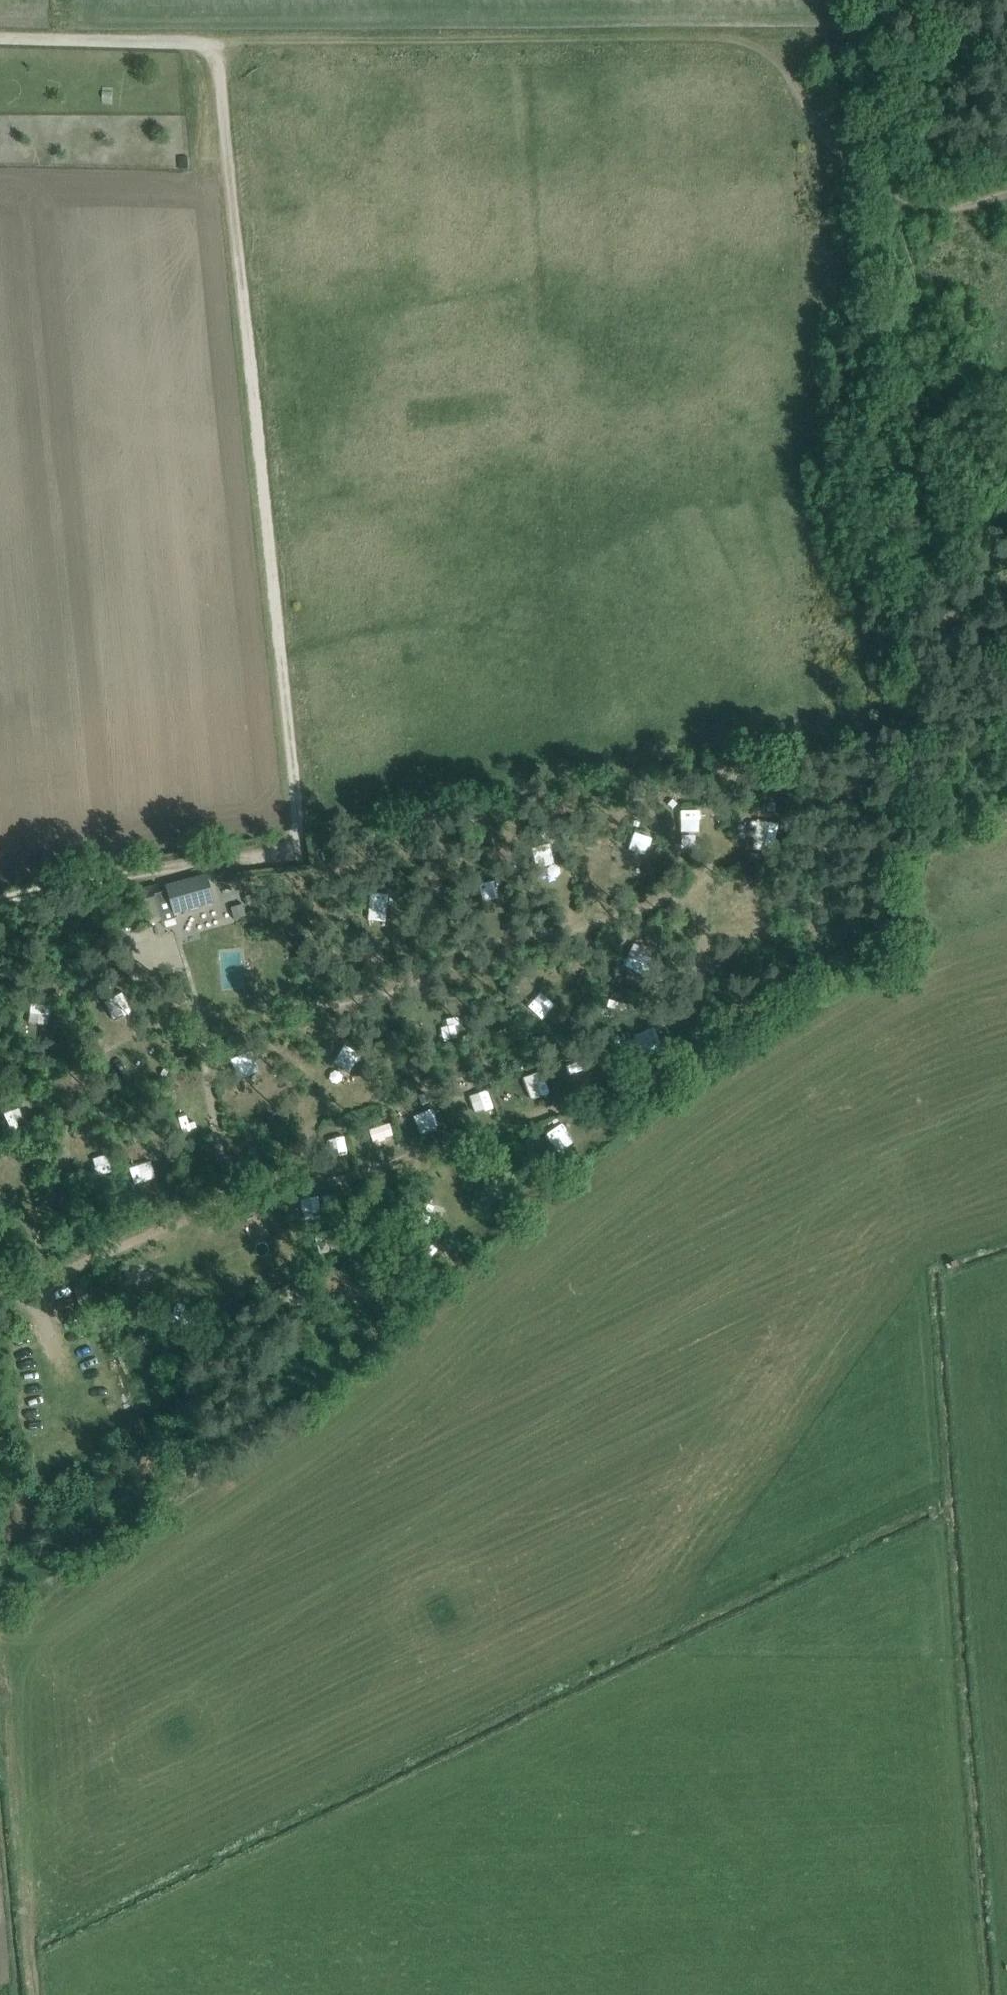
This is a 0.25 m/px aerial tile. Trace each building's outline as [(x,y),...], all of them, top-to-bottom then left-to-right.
[(682,822),(701,822),(701,811),(682,811),(682,822)] [(756,844),(780,846),(782,821),(758,819),(756,844)] [(591,867),(609,867),(610,849),(591,849),(591,867)] [(170,907),(211,894),(204,871),(150,888),(161,925),(175,921),(170,907)] [(242,904),(231,907),(234,918),(245,914),(242,904)] [(527,1014),(546,1020),(554,997),(535,991),(527,1014)] [(116,1019),(134,1010),(125,993),(107,1002),(116,1019)] [(459,1014),(442,1022),(449,1037),(466,1029),(459,1014)] [(301,1202),(304,1220),(321,1217),(318,1199),(301,1202)] [(91,1311),(84,1287),(74,1291),(81,1314),(91,1311)]
